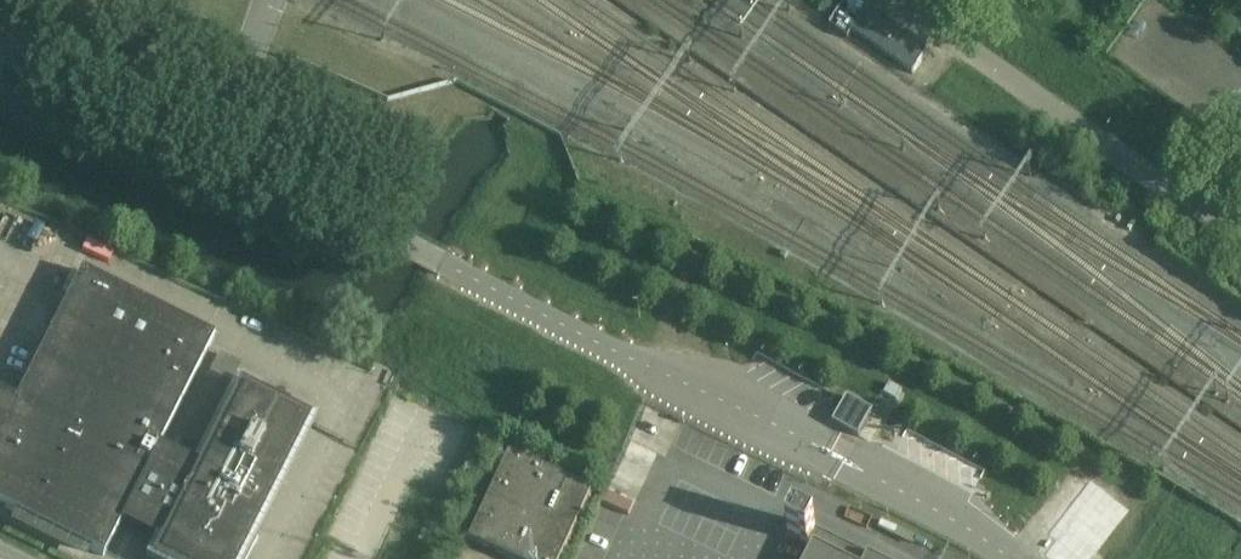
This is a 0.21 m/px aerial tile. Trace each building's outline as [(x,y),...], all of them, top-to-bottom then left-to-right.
[(864,12),(850,32),(912,74),(926,54),(864,12)] [(3,507),(103,558),(119,524),(164,546),(158,558),(159,558),(236,558),(304,425),(241,393),(203,470),(158,447),(213,338),(80,271),(15,402),(0,394),(0,506),(3,507)] [(837,413),(832,423),(859,438),(864,428),(873,411),(846,397),(837,413)] [(510,453),(469,542),(507,558),(562,558),(593,492),(510,453)] [(794,520),(786,535),(813,549),(807,558),(871,558),(794,520)]
